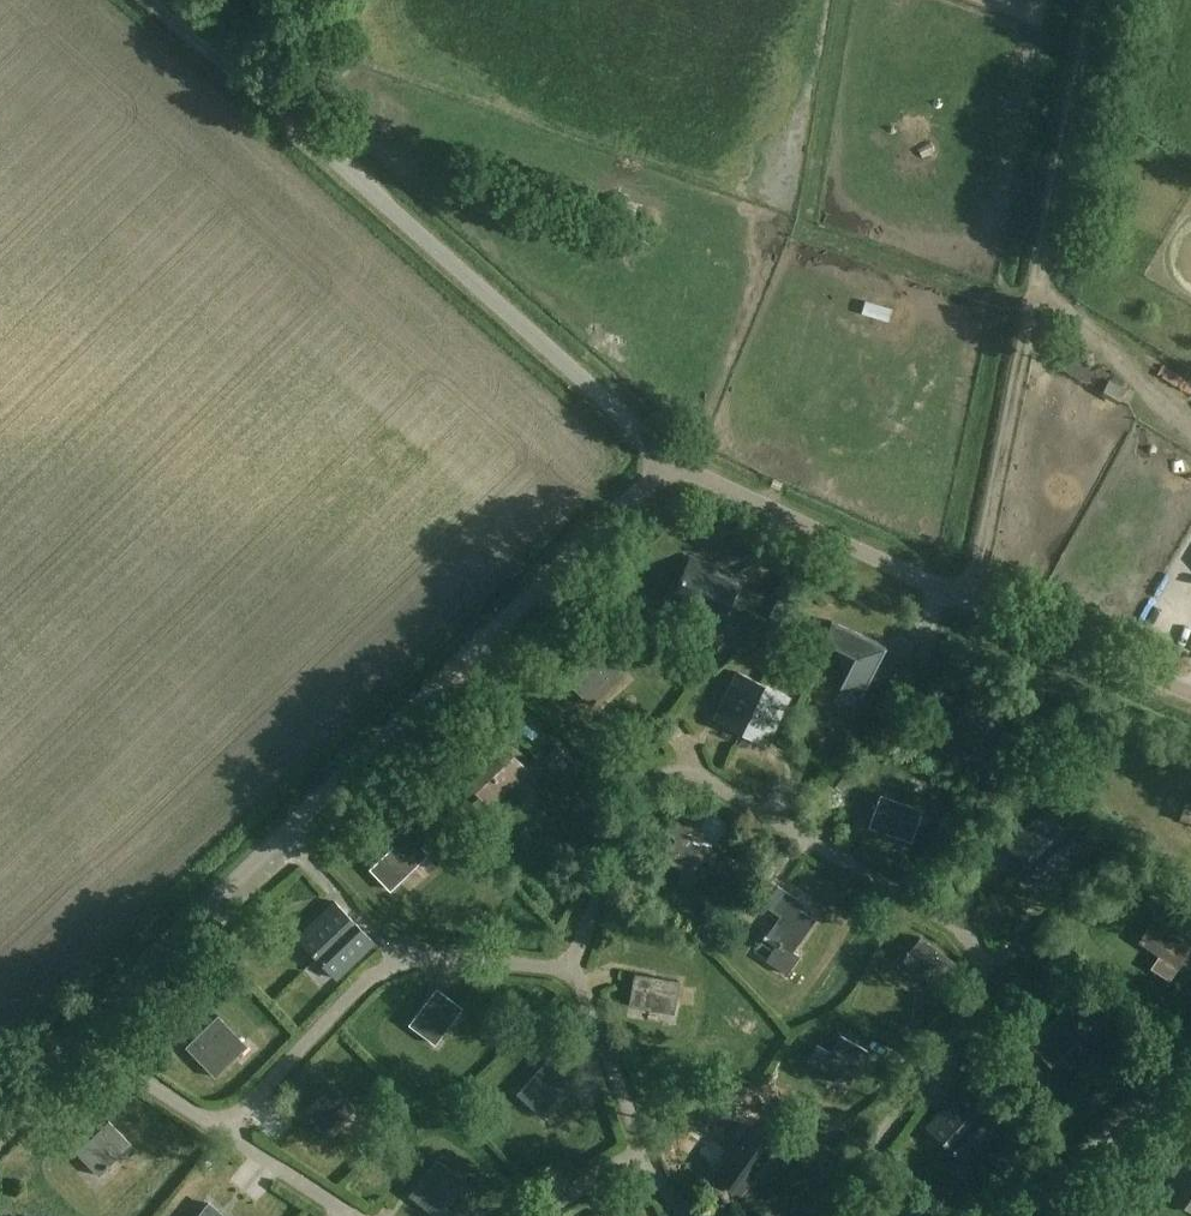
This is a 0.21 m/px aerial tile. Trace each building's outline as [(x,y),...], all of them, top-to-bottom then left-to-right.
[(868,316),(896,321),(898,309),(870,304),(868,316)] [(1072,358),(1066,370),(1097,384),(1102,373),(1072,358)] [(714,566),(691,556),(678,585),(690,590),(684,601),(722,619),(737,586),(711,574),(714,566)] [(885,645),(833,621),(822,642),(836,650),(846,674),(840,689),(861,698),(885,645)] [(624,674),(596,645),(585,656),(590,662),(569,682),(591,705),(624,674)] [(741,731),(764,684),(739,672),(716,719),(741,731)] [(764,684),(741,731),(767,743),(789,696),(764,684)] [(503,753),(495,745),(468,772),(475,780),(471,784),(481,794),(486,790),(493,798),(521,772),(514,764),(518,760),(508,749),(503,753)] [(923,808),(880,793),(869,827),(912,842),(923,808)] [(730,824),(705,803),(691,820),(680,811),(665,829),(676,838),(662,856),(687,876),(730,824)] [(1008,846),(1027,866),(1065,830),(1046,810),(1008,846)] [(434,835),(414,816),(388,842),(393,846),(370,869),(391,891),(430,853),(423,846),(434,835)] [(1084,851),(1065,830),(1027,866),(1046,887),(1084,851)] [(779,942),(766,960),(787,974),(799,956),(793,951),(816,919),(801,908),(804,903),(778,885),(765,905),(781,915),(767,934),(779,942)] [(316,920),(355,960),(373,941),(334,902),(316,920)] [(1158,915),(1140,941),(1178,967),(1190,948),(1190,938),(1158,915)] [(355,960),(316,920),(297,938),(336,978),(355,960)] [(958,963),(921,936),(903,960),(939,987),(958,963)] [(680,981),(635,973),(629,1006),(675,1013),(680,981)] [(464,1007),(437,987),(409,1024),(436,1044),(464,1007)] [(234,1058),(228,1051),(242,1037),(218,1014),(186,1046),(216,1077),(234,1058)] [(1053,1066),(1085,1036),(1064,1014),(1032,1045),(1053,1066)] [(869,1050),(841,1035),(831,1052),(818,1044),(808,1062),(849,1085),(869,1050)] [(572,1081),(547,1059),(517,1093),(542,1115),(572,1081)] [(988,1076),(969,1059),(958,1072),(978,1088),(988,1076)] [(356,1109),(334,1084),(299,1114),(321,1139),(356,1109)] [(1005,1127),(964,1089),(928,1128),(968,1166),(1005,1127)] [(777,1134),(795,1149),(809,1131),(791,1116),(777,1134)] [(132,1144),(109,1120),(76,1152),(99,1175),(132,1144)] [(777,1141),(752,1123),(716,1175),(741,1192),(777,1141)] [(1186,1164),(1190,1167),(1170,1194),(1190,1209),(1190,1157),(1186,1164)] [(463,1178),(436,1158),(409,1194),(435,1215),(463,1178)] [(192,1215),(221,1215),(206,1202),(192,1215)] [(860,1206),(849,1215),(869,1215),(860,1206)]
